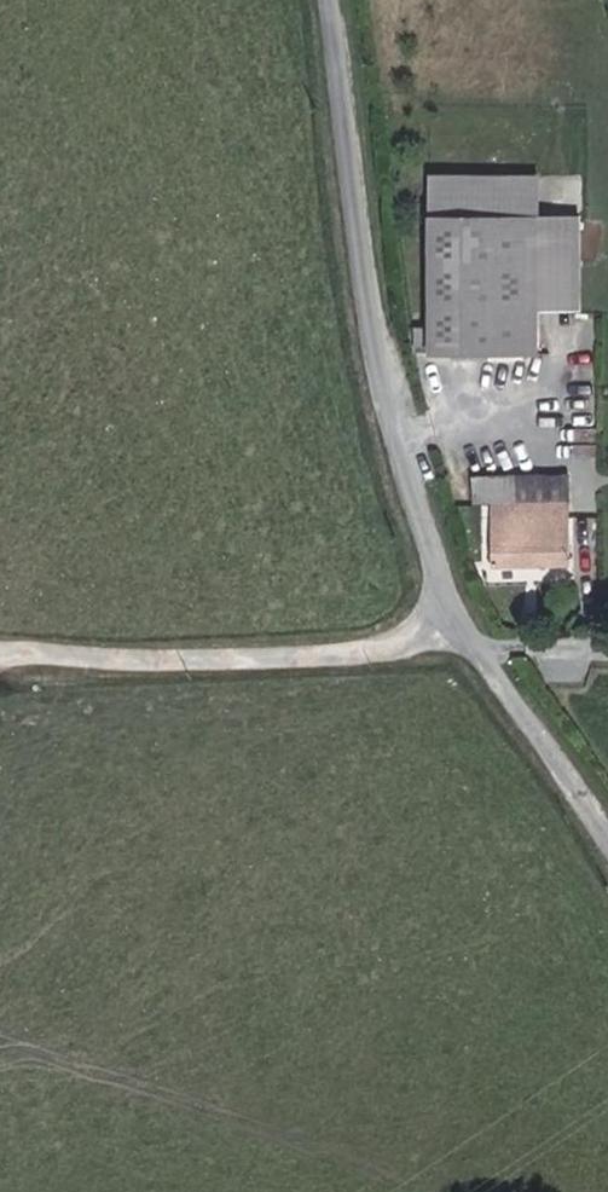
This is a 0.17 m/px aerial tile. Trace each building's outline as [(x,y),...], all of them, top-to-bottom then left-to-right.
[(537,356),(537,216),(431,217),(431,356),(537,356)] [(569,502),(568,478),(472,479),(472,503),(491,503),(569,502)] [(569,565),(569,502),(491,503),(491,566),(569,565)]
